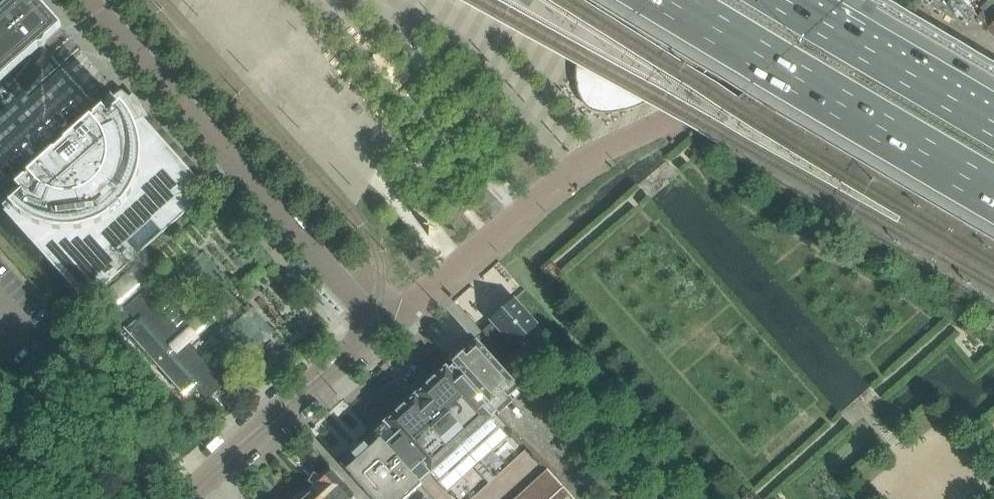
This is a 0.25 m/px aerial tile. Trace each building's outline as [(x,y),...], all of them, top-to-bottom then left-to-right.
[(62,28),(37,0),(14,0),(0,12),(0,83),(62,28)] [(925,4),(962,26),(974,15),(960,0),(921,0),(925,4)] [(977,19),(993,37),(993,3),(977,19)] [(645,105),(575,66),(574,75),(576,85),(578,96),(583,105),(590,110),(596,113),(606,114),(615,114),(623,112),(630,110),(638,108),(645,105)] [(129,118),(127,115),(124,111),(121,108),(110,118),(103,110),(17,188),(23,194),(4,211),(86,303),(134,260),(125,249),(123,251),(120,248),(151,221),(162,234),(198,203),(192,196),(199,190),(200,182),(144,118),(132,123),(129,118)] [(550,260),(539,270),(552,284),(563,275),(550,260)] [(207,401),(235,377),(153,285),(125,309),(135,321),(124,330),(187,400),(188,400),(183,394),(193,385),(207,401)] [(495,316),(489,322),(513,349),(519,343),(525,338),(530,333),(538,327),(514,301),(513,300),(506,306),(501,311),(495,316)] [(449,356),(449,360),(452,364),(451,365),(496,414),(497,415),(521,393),(476,343),(466,352),(465,352),(464,352),(461,348),(458,348),(449,356)] [(384,426),(375,433),(377,435),(376,435),(394,455),(399,460),(399,459),(401,461),(400,462),(418,482),(419,481),(420,483),(429,475),(441,488),(443,486),(448,491),(470,472),(465,466),(468,464),(469,463),(469,464),(470,463),(469,462),(469,461),(467,463),(463,458),(472,450),(476,455),(474,456),(475,457),(476,458),(477,457),(476,456),(479,454),(484,459),(506,439),(501,434),(503,432),(491,418),(496,414),(451,365),(445,370),(415,397),(384,424),(385,425),(384,426)] [(340,463),(373,498),(407,498),(421,487),(422,487),(419,484),(420,483),(419,481),(418,482),(400,462),(401,461),(399,459),(399,460),(394,455),(376,435),(377,435),(375,433),(375,434),(373,434),(340,463)] [(547,470),(514,498),(574,498),(547,470)] [(331,472),(330,473),(328,471),(324,473),(319,477),(317,481),(319,482),(311,489),(320,498),(355,498),(331,472)] [(311,489),(304,496),(302,495),(299,495),(295,498),(320,498),(311,489)] [(742,498),(759,498),(751,491),(742,498)]
